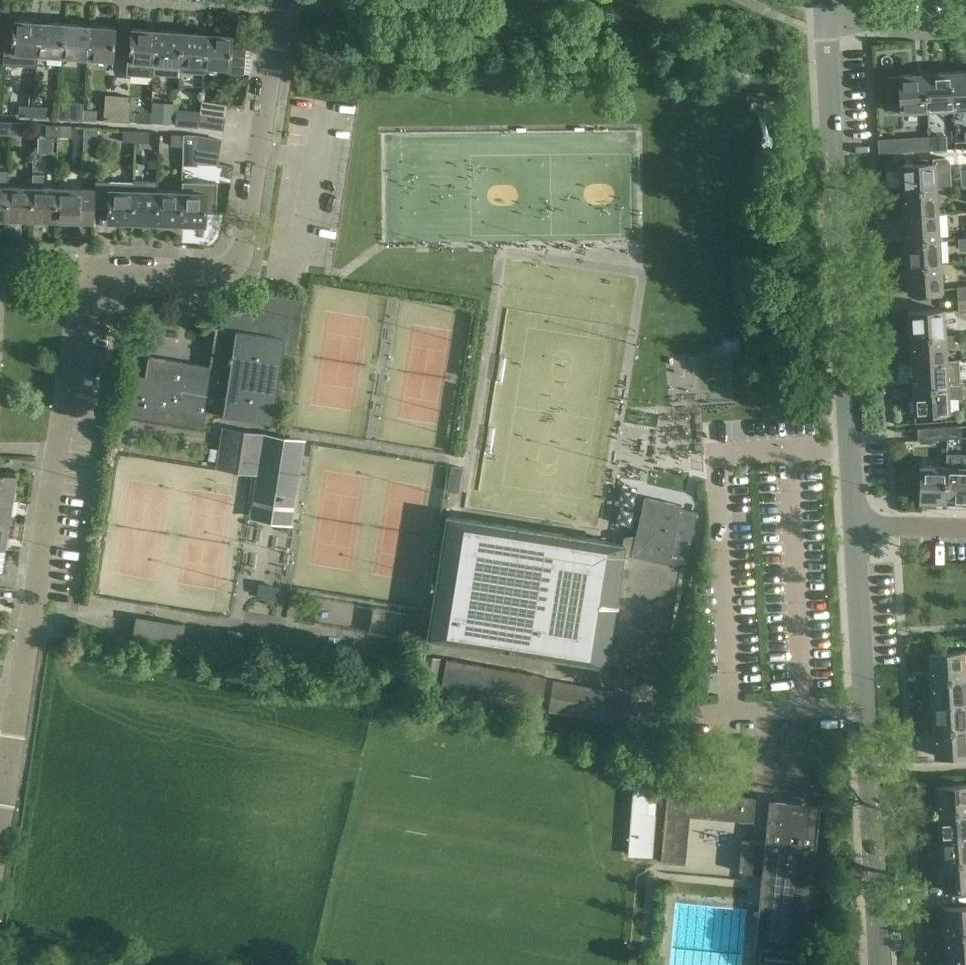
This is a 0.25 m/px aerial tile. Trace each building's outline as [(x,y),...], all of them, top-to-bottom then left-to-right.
[(6,23),(3,63),(36,66),(36,54),(39,21),(13,19),(13,24),(6,23)] [(64,23),(39,21),(36,54),(62,56),(64,23)] [(89,24),(64,23),(62,56),(87,57),(89,24)] [(89,24),(87,57),(112,59),(114,26),(89,24)] [(154,62),(157,29),(131,27),(128,60),(154,62)] [(181,31),(157,29),(154,62),(179,64),(181,31)] [(206,33),(181,31),(179,64),(179,71),(203,73),(204,65),(206,33)] [(206,33),(204,65),(230,67),(230,73),(245,74),(247,48),(231,47),(232,34),(206,33)] [(951,71),(953,108),(965,108),(965,70),(951,71)] [(927,110),(953,108),(951,71),(925,72),(927,110)] [(898,76),(886,77),(887,101),(899,101),(900,111),(927,110),(925,72),(898,74),(898,76)] [(116,120),(118,95),(106,94),(104,119),(116,120)] [(118,95),(116,120),(127,121),(129,96),(118,95)] [(199,113),(224,117),(226,104),(201,101),(199,113)] [(32,115),(33,106),(19,105),(19,115),(32,115)] [(33,106),(32,115),(45,116),(46,107),(33,106)] [(82,119),(83,109),(69,108),(68,118),(82,119)] [(83,109),(82,119),(95,119),(96,110),(83,109)] [(150,123),(151,113),(137,112),(136,122),(150,123)] [(151,113),(150,123),(163,124),(163,114),(151,113)] [(224,117),(199,113),(197,125),(222,129),(224,117)] [(9,121),(0,121),(0,132),(9,132),(9,121)] [(9,121),(9,132),(22,133),(22,122),(9,121)] [(57,136),(58,125),(45,125),(45,136),(57,136)] [(58,125),(57,136),(70,136),(70,126),(58,125)] [(95,171),(96,127),(84,127),(83,151),(82,170),(95,171)] [(134,142),(134,131),(123,131),(122,141),(134,142)] [(134,131),(134,142),(146,142),(147,131),(134,131)] [(182,146),(182,135),(171,135),(170,145),(182,146)] [(182,135),(182,146),(194,146),(194,136),(182,135)] [(194,147),(218,151),(220,139),(194,136),(194,146),(194,147)] [(931,137),(932,150),(945,149),(944,136),(931,137)] [(932,150),(931,137),(901,139),(902,151),(932,150)] [(218,151),(194,147),(192,160),(216,163),(218,151)] [(900,190),(936,188),(951,187),(949,161),(945,157),(932,158),(932,162),(899,164),(900,190)] [(30,218),(54,219),(55,187),(43,187),(44,175),(32,174),(32,187),(30,218)] [(107,221),(132,222),(133,182),(95,180),(94,208),(108,208),(107,221)] [(156,222),(157,190),(157,182),(133,182),(132,222),(156,222)] [(181,191),(180,223),(205,224),(205,213),(216,213),(216,192),(217,183),(181,182),(181,191)] [(7,218),(30,218),(32,187),(8,186),(7,218)] [(55,187),(54,219),(80,220),(80,207),(93,208),(94,189),(55,187)] [(937,213),(936,188),(900,190),(902,215),(937,213)] [(156,222),(180,223),(181,191),(157,190),(156,222)] [(902,215),(903,240),(939,238),(937,213),(902,215)] [(903,240),(905,266),(940,263),(939,238),(903,240)] [(940,263),(905,266),(906,291),(942,289),(940,263)] [(965,298),(965,286),(956,286),(957,299),(965,298)] [(272,421),(283,351),(295,353),(304,299),(260,292),(260,294),(256,315),(219,309),(210,365),(148,356),(145,376),(129,374),(123,413),(203,426),(205,411),(221,414),(272,421)] [(957,299),(958,311),(965,310),(965,298),(957,299)] [(909,338),(944,336),(943,309),(907,312),(909,338)] [(953,335),(944,336),(909,338),(910,363),(946,361),(945,347),(954,347),(953,335)] [(947,386),(946,361),(910,363),(912,388),(947,386)] [(947,386),(912,388),(913,413),(948,411),(947,386)] [(947,426),(947,438),(960,438),(960,425),(947,426)] [(947,438),(947,426),(917,428),(917,440),(947,438)] [(257,473),(254,492),(254,493),(279,497),(279,498),(284,499),(284,497),(295,499),(303,442),(264,435),(223,428),(217,467),(257,473)] [(208,459),(216,461),(218,449),(210,448),(208,459)] [(447,490),(450,491),(459,492),(463,467),(451,465),(447,490)] [(945,501),(946,466),(920,466),(919,500),(945,501)] [(946,466),(945,501),(965,501),(965,466),(946,466)] [(0,471),(0,497),(13,499),(16,474),(0,471)] [(605,663),(619,665),(623,666),(664,672),(681,566),(684,567),(697,511),(680,507),(681,504),(644,496),(635,536),(624,538),(623,543),(605,663)] [(13,499),(0,497),(0,522),(9,523),(13,499)] [(623,543),(610,541),(447,515),(446,517),(447,517),(428,636),(591,662),(599,663),(605,664),(605,663),(623,543)] [(9,523),(0,522),(0,547),(5,548),(9,523)] [(295,623),(315,626),(317,610),(297,607),(295,623)] [(180,645),(184,624),(136,617),(133,637),(133,638),(180,645)] [(929,678),(964,676),(962,650),(928,652),(929,678)] [(441,658),(426,656),(422,655),(417,686),(436,689),(441,658)] [(541,707),(546,677),(446,659),(441,689),(541,707)] [(965,701),(964,676),(929,678),(931,703),(965,701)] [(548,709),(625,723),(631,695),(553,680),(548,709)] [(932,729),(965,727),(965,701),(931,703),(932,729)] [(932,729),(934,754),(965,752),(965,727),(932,729)] [(634,767),(628,853),(650,855),(653,815),(645,815),(648,768),(634,767)] [(965,809),(965,784),(936,786),(937,811),(965,809)] [(666,789),(660,861),(684,863),(688,815),(712,818),(714,793),(666,789)] [(748,821),(751,797),(714,793),(712,818),(748,821)] [(742,839),(739,872),(762,874),(755,944),(760,945),(759,961),(803,964),(805,949),(805,948),(818,811),(799,810),(800,803),(795,802),(787,801),(787,809),(768,807),(765,841),(742,839)] [(937,811),(939,836),(965,834),(965,809),(937,811)] [(939,836),(940,861),(965,860),(965,834),(939,836)] [(940,861),(942,887),(965,886),(965,860),(940,861)] [(965,931),(965,905),(943,906),(944,933),(965,931)] [(944,933),(946,958),(965,956),(965,931),(944,933)] [(946,964),(965,964),(965,956),(946,958),(946,964)]
